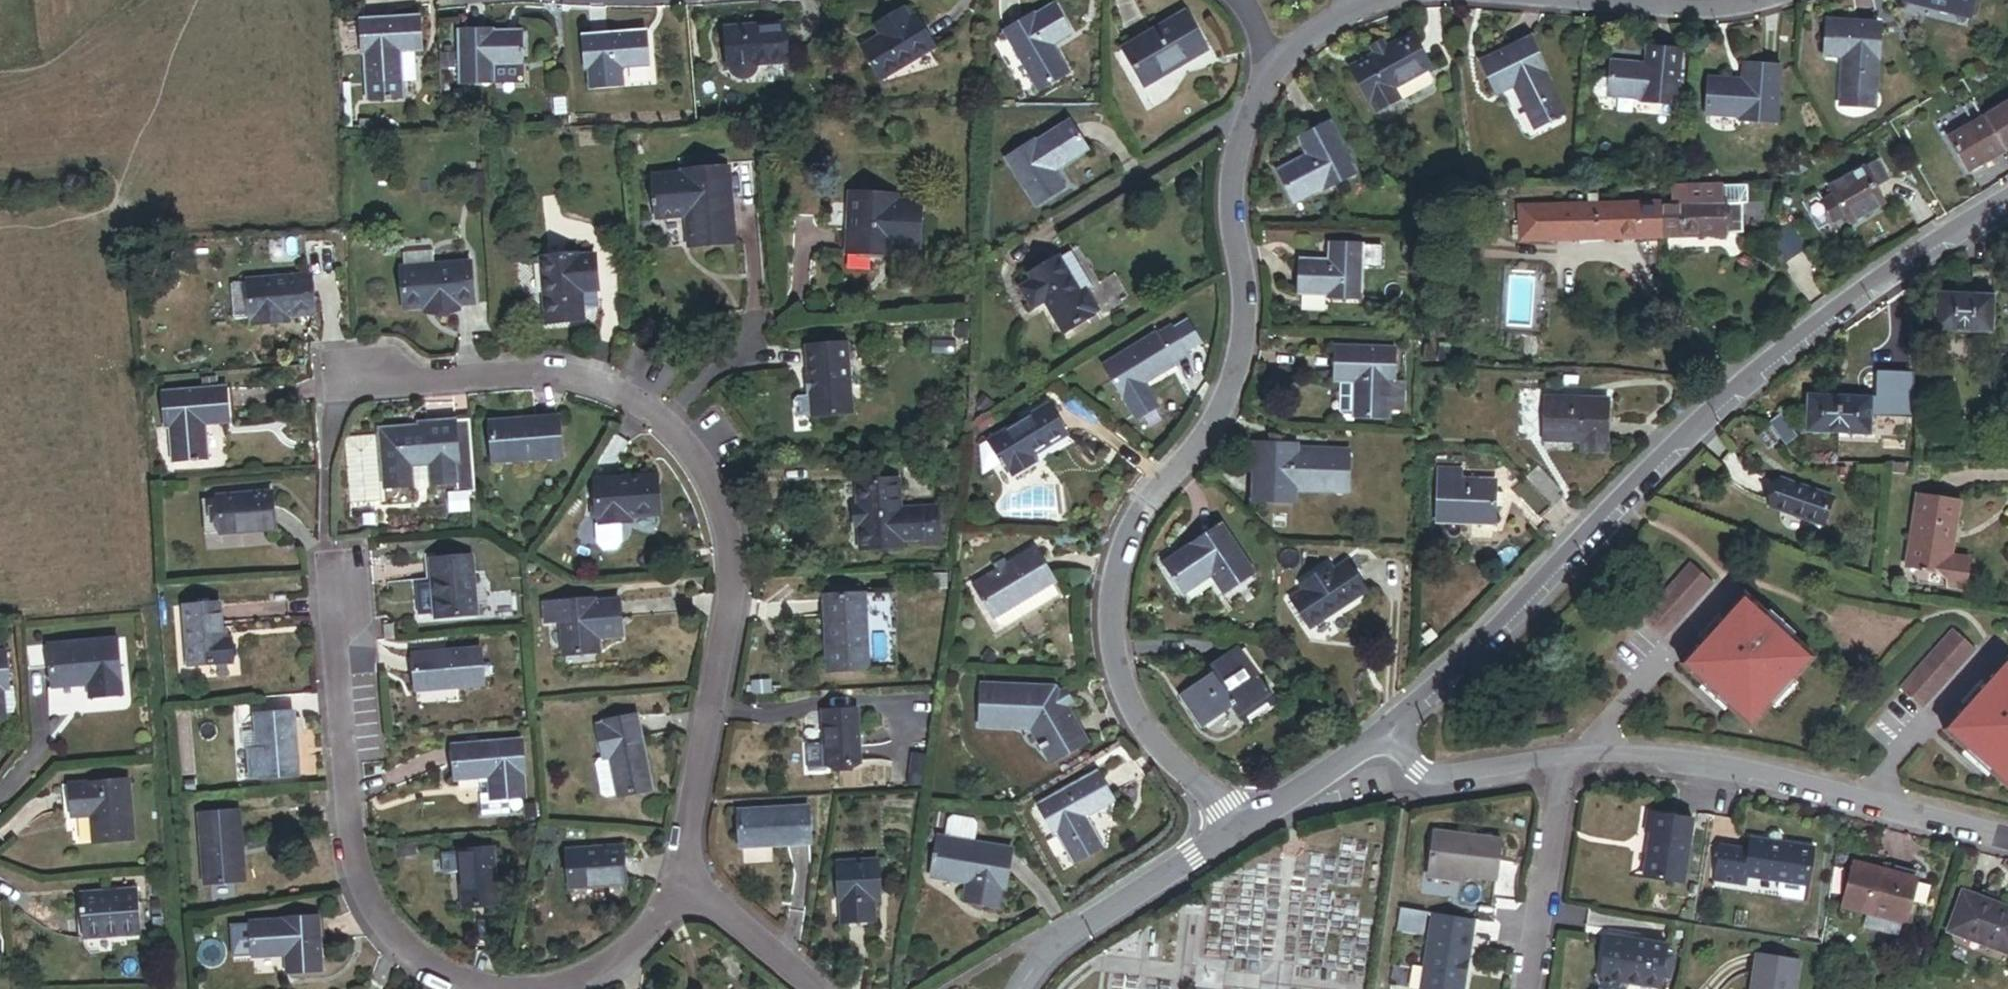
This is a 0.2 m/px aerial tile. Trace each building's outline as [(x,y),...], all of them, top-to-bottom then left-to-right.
[(1972,21),(1978,0),(1908,0),(1907,3),(1972,21)] [(1033,89),(1063,72),(1046,42),(1064,32),(1050,6),(1031,17),(1030,14),(1000,31),(1033,89)] [(875,79),(927,48),(909,17),(904,20),(898,11),(871,27),(876,35),(856,47),(875,79)] [(1120,48),(1142,86),(1204,50),(1182,12),(1120,48)] [(411,52),(419,51),(417,20),(361,24),(363,57),(367,56),(369,83),(402,80),(400,53),(411,52)] [(1874,57),(1876,58),(1879,25),(1827,21),(1824,54),(1843,56),(1840,94),(1871,96),(1874,57)] [(751,69),(780,66),(777,29),(720,32),(723,70),(731,79),(741,80),(748,76),(751,69)] [(514,67),(517,67),(517,37),(490,36),(490,34),(456,34),(455,85),(489,85),(489,83),(490,66),(514,67)] [(626,68),(654,66),(652,35),(590,39),(592,71),(596,71),(597,89),(627,87),(626,68)] [(1424,71),(1428,68),(1411,36),(1387,49),(1372,57),(1349,69),(1366,101),(1369,100),(1376,113),(1397,101),(1396,100),(1391,88),(1424,71)] [(1521,110),(1548,102),(1541,75),(1546,74),(1537,41),(1484,56),(1493,89),(1514,83),(1521,110)] [(1368,50),(1372,57),(1387,49),(1383,42),(1368,50)] [(1642,103),(1674,105),(1679,52),(1646,50),(1645,65),(1611,62),(1611,73),(1609,94),(1643,97),(1642,103)] [(411,52),(400,53),(402,80),(413,80),(411,52)] [(1738,122),(1772,125),(1777,67),(1743,64),(1741,81),(1707,78),(1704,112),(1739,116),(1738,122)] [(514,67),(490,66),(489,83),(513,83),(514,67)] [(1424,71),(1391,88),(1396,100),(1427,84),(1429,79),(1424,71)] [(1601,93),(1609,94),(1611,73),(1603,72),(1597,76),(1596,89),(1601,93)] [(402,80),(369,83),(371,105),(404,103),(402,80)] [(2007,147),(2007,101),(1983,117),(2003,150),(2007,147)] [(1548,102),(1521,110),(1524,122),(1552,114),(1548,102)] [(1967,172),(2003,150),(1983,117),(1947,138),(1967,172)] [(1322,187),(1351,172),(1325,122),(1297,137),(1306,155),(1277,170),(1292,199),(1321,184),(1322,187)] [(1063,188),(1052,172),(1086,150),(1069,123),(1035,145),(1033,141),(1005,159),(1035,206),(1063,188)] [(1850,223),(1884,203),(1875,188),(1889,179),(1878,160),(1830,189),(1834,196),(1831,198),(1822,203),(1834,223),(1846,216),(1850,223)] [(684,246),(730,243),(724,169),(678,173),(679,177),(650,179),(653,220),(682,218),(684,246)] [(1741,234),(1741,203),(1721,204),(1721,186),(1671,188),(1672,205),(1660,206),(1661,236),(1741,234)] [(889,247),(914,248),(914,206),(880,205),(880,199),(843,199),(842,256),(880,257),(880,247),(889,247)] [(1523,239),(1661,236),(1660,206),(1574,208),(1574,205),(1522,206),(1523,239)] [(1787,274),(1811,258),(1794,232),(1770,249),(1787,274)] [(1407,243),(1396,242),(1396,258),(1406,258),(1407,243)] [(1324,295),(1357,297),(1358,268),(1359,248),(1359,245),(1326,244),(1325,260),(1298,259),(1296,291),(1324,292),(1324,295)] [(880,257),(888,257),(889,247),(880,247),(880,257)] [(1376,249),(1359,248),(1358,268),(1375,268),(1376,249)] [(1069,251),(1057,258),(1079,295),(1085,292),(1091,288),(1069,251)] [(579,295),(595,293),(593,259),(576,260),(576,257),(541,259),(545,326),(581,323),(579,295)] [(1085,292),(1079,295),(1057,258),(1028,275),(1032,281),(1020,289),(1031,307),(1043,300),(1063,333),(1091,316),(1090,314),(1096,311),(1085,292)] [(455,303),(470,302),(467,262),(398,267),(401,307),(421,306),(434,305),(435,311),(455,309),(455,303)] [(1935,331),(1987,333),(1990,268),(1973,267),(1972,295),(1936,293),(1935,331)] [(284,315),(311,313),(307,276),(245,281),(248,318),(250,318),(251,324),(273,322),(273,316),(284,315)] [(230,320),(248,318),(245,281),(227,283),(230,320)] [(1173,367),(1172,365),(1187,356),(1171,330),(1156,339),(1155,336),(1103,366),(1122,397),(1173,367)] [(1386,383),(1390,383),(1392,348),(1334,346),(1333,381),(1345,381),(1358,382),(1357,414),(1356,417),(1385,419),(1385,410),(1386,383)] [(810,415),(847,413),(844,348),(806,350),(808,377),(809,396),(810,415)] [(1358,382),(1345,381),(1344,410),(1348,414),(1357,414),(1358,382)] [(1390,383),(1386,383),(1385,410),(1403,411),(1404,384),(1390,383)] [(201,426),(226,424),(223,390),(163,395),(166,428),(171,428),(174,456),(204,453),(201,426)] [(1807,432),(1839,433),(1840,396),(1808,395),(1807,432)] [(1839,433),(1871,435),(1873,397),(1840,396),(1839,433)] [(1580,460),(1605,461),(1609,402),(1546,398),(1544,441),(1581,444),(1580,460)] [(1027,458),(1063,437),(1046,406),(986,441),(996,459),(994,460),(999,468),(1000,467),(1003,471),(1006,469),(1011,478),(1032,466),(1027,458)] [(1788,446),(1799,437),(1780,414),(1769,423),(1788,446)] [(451,462),(453,462),(450,423),(449,421),(421,423),(421,426),(375,430),(380,488),(408,485),(407,467),(424,466),(426,485),(452,483),(451,462)] [(467,422),(450,423),(453,462),(451,462),(452,483),(453,495),(472,493),(467,422)] [(489,468),(556,462),(553,423),(486,429),(489,468)] [(377,500),(372,436),(342,438),(346,503),(377,500)] [(1292,485),(1345,487),(1347,450),(1293,448),(1293,445),(1254,443),(1252,500),(1291,501),(1292,485)] [(424,466),(407,467),(408,485),(413,489),(422,489),(426,485),(424,466)] [(1904,478),(1904,466),(1892,466),(1892,478),(1904,478)] [(1553,508),(1564,498),(1539,470),(1528,480),(1553,508)] [(1494,528),(1495,510),(1496,497),(1497,484),(1461,482),(1461,472),(1440,471),(1437,526),(1494,528)] [(626,518),(652,516),(650,479),(593,482),(595,520),(597,520),(597,525),(618,523),(618,518),(626,518)] [(1539,520),(1553,508),(1528,480),(1514,492),(1539,520)] [(1776,510),(1829,525),(1837,497),(1784,482),(1776,510)] [(855,512),(856,532),(858,555),(898,552),(898,544),(917,543),(918,555),(935,554),(933,513),(896,515),(894,486),(854,488),(855,512)] [(215,532),(270,527),(267,493),(211,498),(215,532)] [(1495,510),(1504,511),(1505,497),(1496,497),(1495,510)] [(1955,560),(1961,505),(1919,500),(1910,572),(1954,577),(1952,591),(1970,594),(1971,579),(1963,578),(1965,561),(1955,560)] [(367,511),(356,512),(357,524),(368,523),(367,511)] [(597,525),(593,525),(595,543),(601,549),(619,548),(624,542),(623,523),(618,523),(597,525)] [(1221,595),(1250,576),(1219,528),(1162,566),(1181,594),(1208,576),(1221,595)] [(1047,584),(1052,581),(1033,550),(1005,566),(1001,559),(992,564),(996,571),(974,584),(992,616),(1047,584)] [(432,618),(470,614),(465,558),(426,561),(432,618)] [(1305,627),(1364,589),(1346,561),(1331,571),(1326,564),(1299,582),(1303,589),(1287,599),(1305,627)] [(1971,579),(1974,562),(1965,561),(1963,578),(1971,579)] [(1691,565),(1641,621),(1662,640),(1713,585),(1691,565)] [(1053,594),(1047,584),(992,616),(997,624),(1000,625),(1053,594)] [(821,672),(861,670),(857,597),(818,599),(821,672)] [(1703,642),(1681,666),(1705,687),(1707,685),(1728,704),(1726,707),(1750,728),(1771,705),(1769,703),(1789,682),(1791,684),(1813,660),(1789,638),(1787,640),(1765,621),(1767,618),(1743,597),(1722,621),(1724,623),(1705,643),(1703,642)] [(593,637),(616,635),(613,603),(589,605),(589,603),(558,605),(559,627),(562,655),(594,652),(593,637)] [(225,629),(217,630),(215,604),(180,606),(184,657),(227,654),(225,629)] [(558,605),(541,606),(543,628),(559,627),(558,605)] [(1792,635),(1770,615),(1767,618),(1765,621),(1787,640),(1789,638),(1792,635)] [(1718,618),(1699,638),(1703,642),(1705,643),(1724,623),(1722,621),(1718,618)] [(380,640),(390,640),(389,622),(379,623),(380,640)] [(1953,631),(1899,691),(1921,711),(1975,651),(1953,631)] [(33,642),(37,685),(67,682),(66,678),(73,678),(74,695),(108,692),(102,635),(33,642)] [(1230,702),(1240,717),(1268,697),(1235,650),(1208,669),(1211,674),(1180,695),(1200,723),(1230,702)] [(412,691),(477,686),(474,651),(409,656),(412,691)] [(1944,731),(1968,753),(1970,751),(1992,770),(1990,772),(2007,788),(2007,665),(2005,662),(1984,686),(1986,688),(1967,710),(1965,708),(1944,731)] [(1775,708),(1794,686),(1791,684),(1789,682),(1769,703),(1771,705),(1775,708)] [(1984,686),(1981,683),(1962,705),(1965,708),(1967,710),(1986,688),(1984,686)] [(1052,761),(1085,740),(1062,706),(1055,694),(1051,688),(980,684),(978,725),(1030,727),(1042,744),(1038,746),(1040,750),(1044,748),(1052,761)] [(1705,687),(1702,690),(1723,710),(1726,707),(1728,704),(1707,685),(1705,687)] [(1062,706),(1069,701),(1061,690),(1055,694),(1062,706)] [(256,778),(293,775),(288,713),(251,716),(253,750),(255,773),(256,778)] [(615,796),(647,789),(631,716),(600,723),(600,725),(594,726),(601,757),(606,756),(614,792),(615,796)] [(780,772),(815,770),(812,716),(777,718),(780,772)] [(519,774),(515,741),(447,748),(450,781),(474,779),(478,817),(505,814),(504,798),(519,797),(517,774),(519,774)] [(245,774),(255,773),(253,750),(243,751),(245,774)] [(1965,756),(1987,775),(1990,772),(1992,770),(1970,751),(1968,753),(1965,756)] [(605,795),(614,792),(606,756),(601,757),(597,758),(594,763),(600,791),(605,795)] [(1100,846),(1083,817),(1111,801),(1095,773),(1036,806),(1053,835),(1056,833),(1072,862),(1100,846)] [(114,777),(53,781),(55,815),(75,813),(77,840),(118,837),(114,777)] [(533,801),(520,802),(522,818),(534,817),(533,801)] [(945,813),(933,810),(930,825),(942,828),(945,813)] [(1643,876),(1683,883),(1693,819),(1648,811),(1645,833),(1650,834),(1643,876)] [(738,852),(805,848),(803,812),(736,816),(738,852)] [(201,885),(239,882),(233,813),(195,817),(201,885)] [(947,818),(944,835),(974,840),(977,824),(973,818),(953,814),(947,818)] [(1489,874),(1496,834),(1431,824),(1424,870),(1446,873),(1447,867),(1456,869),(1489,874)] [(1798,894),(1806,844),(1774,838),(1774,833),(1772,829),(1767,828),(1763,831),(1762,836),(1743,833),(1741,846),(1714,842),(1709,874),(1737,879),(1738,868),(1773,874),(1771,884),(1776,890),(1798,894)] [(554,832),(543,830),(539,845),(550,848),(554,832)] [(999,881),(1002,881),(1007,856),(1008,847),(974,840),(944,835),(936,834),(933,848),(930,848),(929,854),(932,855),(929,868),(964,875),(963,881),(961,897),(995,903),(999,881)] [(1880,837),(1871,839),(1872,846),(1881,844),(1880,837)] [(412,847),(395,849),(397,862),(414,860),(412,847)] [(567,888),(622,883),(619,847),(564,852),(567,888)] [(459,909),(491,905),(485,849),(453,853),(454,855),(456,876),(459,909)] [(456,876),(454,855),(442,856),(439,861),(441,877),(456,876)] [(1902,923),(1908,924),(1920,880),(1855,862),(1843,907),(1867,914),(1902,923)] [(864,902),(871,902),(869,867),(830,869),(831,904),(834,904),(835,927),(865,926),(864,902)] [(928,875),(963,881),(964,875),(929,868),(928,875)] [(1833,892),(1841,893),(1844,869),(1836,868),(1833,892)] [(122,885),(64,890),(68,936),(126,931),(122,885)] [(2007,957),(2007,907),(1962,889),(1947,934),(2007,957)] [(1465,913),(1426,906),(1413,985),(1436,988),(1456,988),(1466,928),(1463,927),(1465,913)] [(1863,929),(1898,938),(1902,923),(1867,914),(1863,929)] [(283,974),(315,972),(312,918),(280,919),(280,924),(247,925),(248,957),(282,955),(283,974)] [(1591,971),(1651,982),(1659,941),(1598,930),(1591,971)] [(1798,964),(1756,957),(1751,988),(1794,988),(1798,964)]
